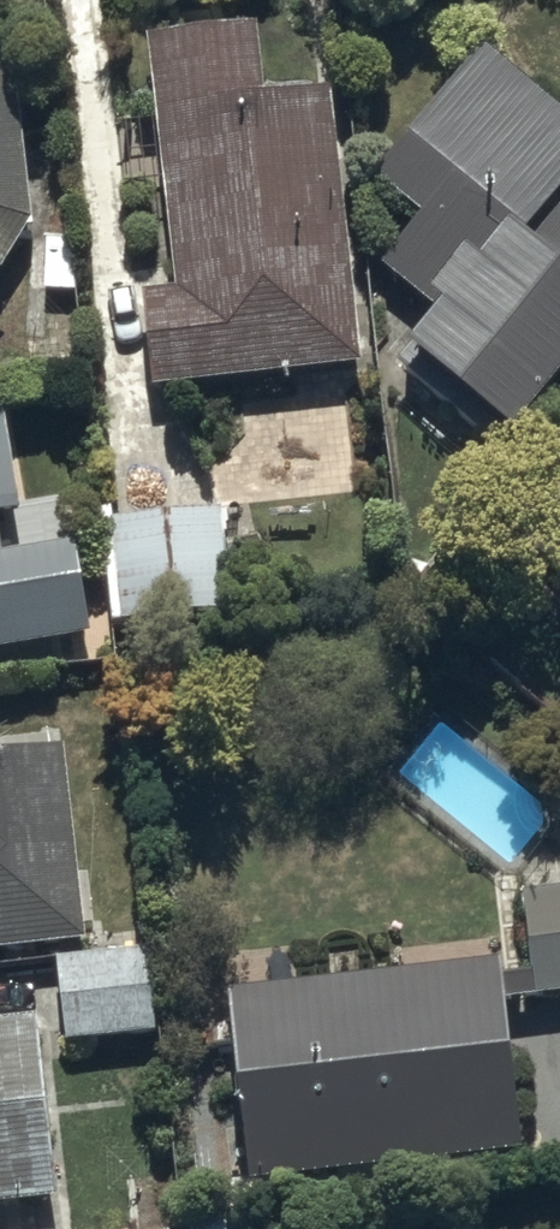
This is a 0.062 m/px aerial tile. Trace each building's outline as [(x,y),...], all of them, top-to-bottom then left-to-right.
[(261,39),(146,51),(174,305),(142,308),(152,399),(361,376),(330,104),(269,111),(261,39)] [(559,293),(559,118),(481,57),(375,193),(421,229),(379,284),(433,326),(391,381),(506,471),(559,402),(559,296),(558,295),(559,293)] [(15,86),(0,88),(0,299),(36,238),(15,86)] [(24,533),(8,429),(0,430),(0,536),(24,533)] [(224,523),(112,528),(116,632),(228,627),(224,523)] [(89,654),(74,557),(0,569),(0,668),(89,654)] [(89,955),(67,759),(0,767),(0,965),(89,955)] [(524,908),(532,989),(506,991),(508,1016),(559,1011),(559,905),(524,908)] [(150,957),(58,965),(66,1053),(157,1045),(150,957)] [(502,970),(227,995),(245,1197),(522,1167),(502,970)] [(0,1035),(0,1225),(57,1220),(39,1031),(0,1035)]
